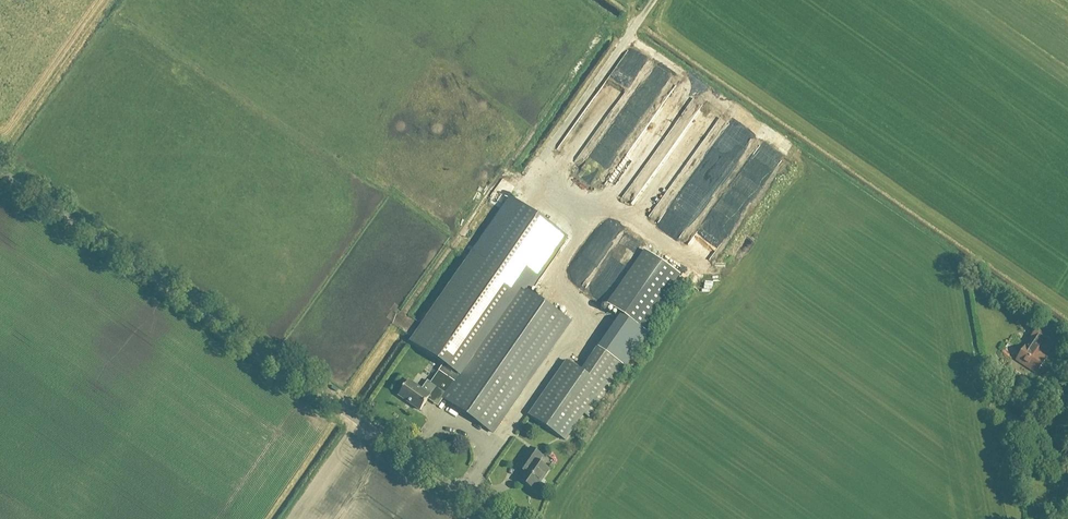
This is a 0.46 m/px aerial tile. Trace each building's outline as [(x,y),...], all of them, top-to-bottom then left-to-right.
[(592,245),(606,256),(616,243),(601,233),(592,245)] [(681,275),(645,250),(608,304),(644,329),(681,275)] [(572,321),(521,286),(474,253),(414,340),(453,367),(447,375),(455,381),(446,393),(443,397),(494,432),(572,321)] [(1049,350),(1057,337),(1039,325),(1030,338),(1032,339),(1029,344),(1027,343),(1016,359),(1036,372),(1047,356),(1039,351),(1042,345),(1049,350)] [(598,347),(581,371),(567,361),(530,415),(566,440),(584,413),(590,417),(626,366),(598,347)] [(421,409),(437,386),(446,393),(455,381),(447,375),(439,370),(431,382),(428,380),(422,389),(410,380),(399,395),(421,409)] [(1053,419),(1062,426),(1063,425),(1064,427),(1067,422),(1067,409),(1063,405),(1053,419)] [(549,469),(539,461),(543,455),(531,447),(518,466),(525,471),(520,478),(535,489),(549,469)]
